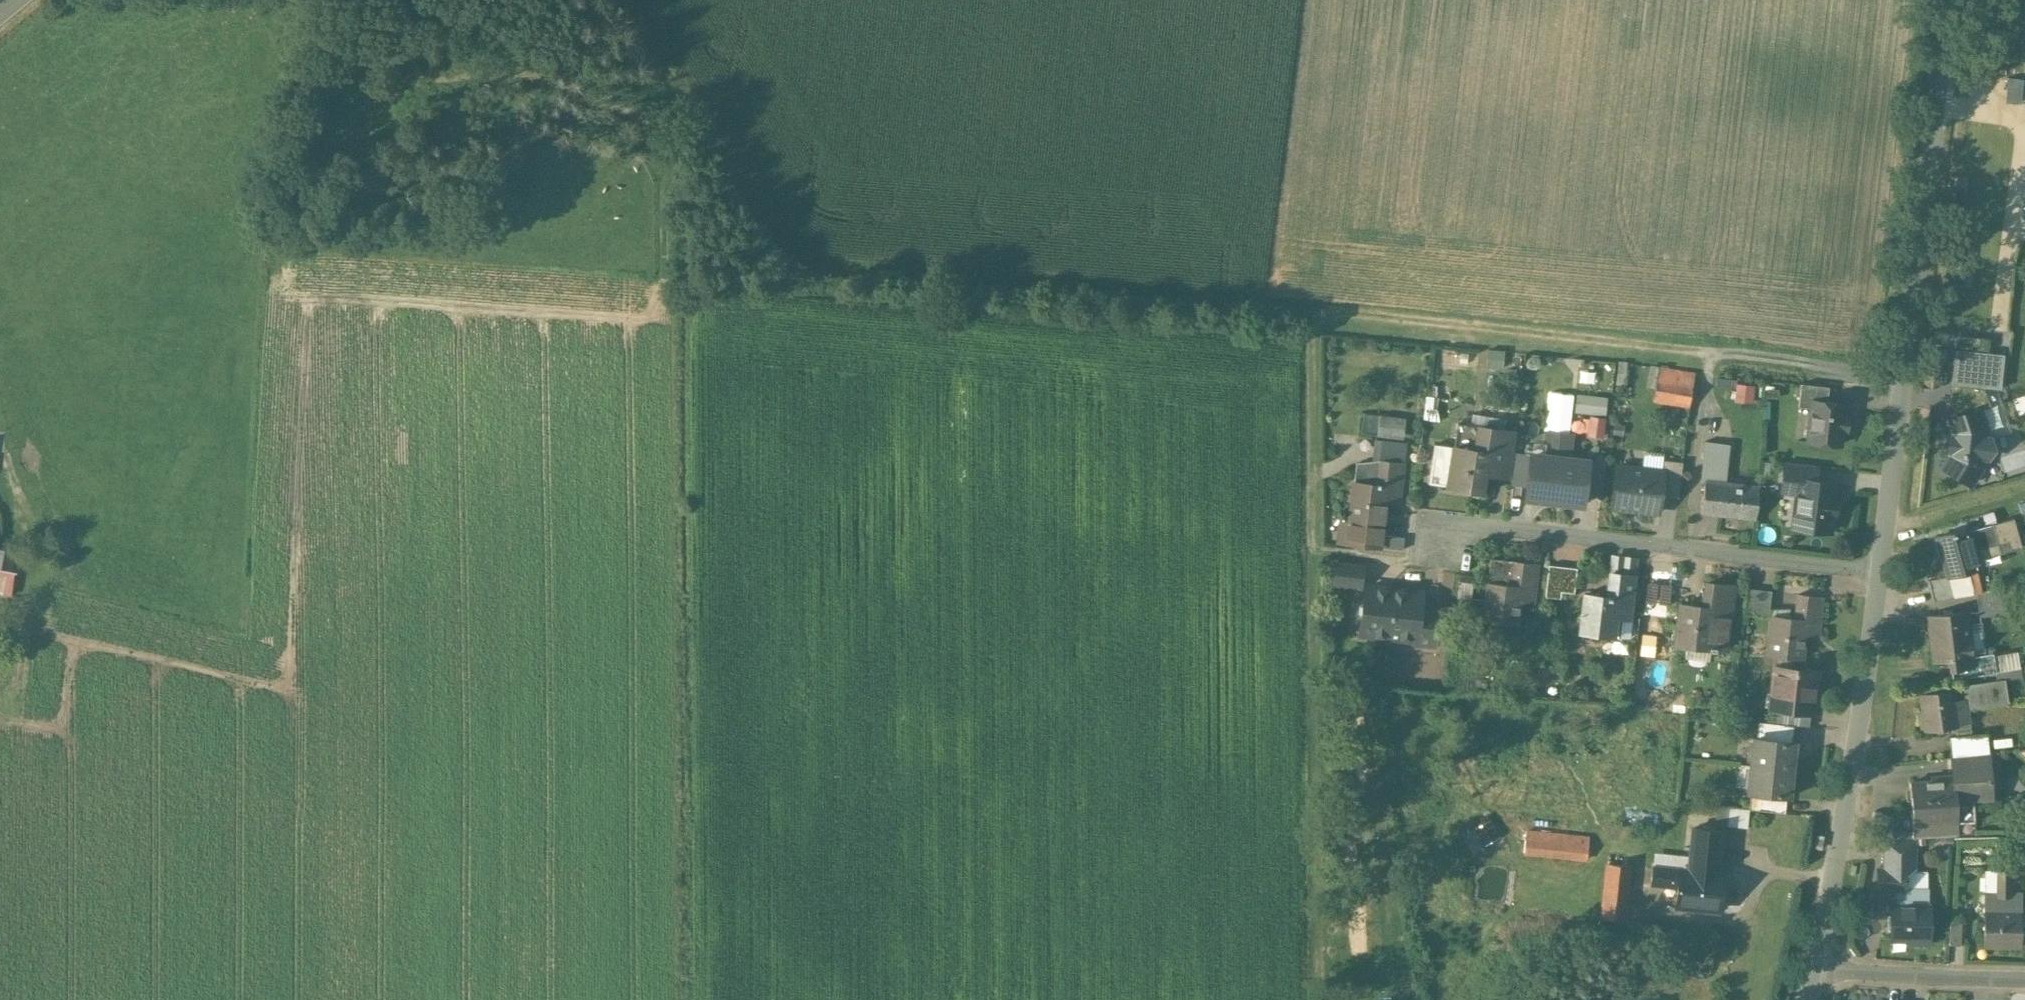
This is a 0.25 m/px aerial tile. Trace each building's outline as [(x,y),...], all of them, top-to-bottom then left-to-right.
[(2006,76),(2005,101),(2020,101),(2021,77),(2006,76)] [(1485,349),(1485,369),(1503,369),(1503,349),(1485,349)] [(1955,349),(1952,383),(1984,386),(2000,388),(2004,354),(1955,349)] [(1695,375),(1660,369),(1655,400),(1690,406),(1695,375)] [(1752,402),(1754,384),(1734,382),(1733,400),(1752,402)] [(1950,400),(1956,417),(1979,410),(1990,405),(1984,386),(1952,383),(1950,400)] [(1829,388),(1802,385),(1799,407),(1812,409),(1813,402),(1827,404),(1829,388)] [(1606,413),(1606,394),(1575,394),(1575,413),(1606,413)] [(1827,404),(1813,402),(1812,409),(1809,441),(1840,445),(1842,430),(1846,430),(1847,419),(1843,419),(1845,406),(1827,404)] [(1956,417),(1949,420),(1953,433),(1952,439),(1951,439),(1949,450),(1951,450),(1950,456),(1943,468),(1970,485),(1982,467),(1983,457),(1989,458),(1994,449),(1991,440),(1985,439),(1986,430),(1979,410),(1956,417)] [(1586,433),(1602,436),(1605,418),(1589,414),(1586,433)] [(1477,451),(1455,448),(1449,487),(1482,492),(1486,463),(1500,465),(1505,431),(1481,427),(1477,451)] [(1571,435),(1548,433),(1545,456),(1569,459),(1571,435)] [(1729,445),(1705,442),(1701,482),(1705,483),(1705,482),(1725,484),(1729,445)] [(1527,498),(1582,505),(1584,491),(1587,461),(1569,459),(1545,456),(1532,455),(1527,498)] [(1378,485),(1355,483),(1350,521),(1383,525),(1386,496),(1400,498),(1404,464),(1381,461),(1378,485)] [(1602,493),(1606,463),(1587,461),(1584,491),(1602,493)] [(1683,463),(1663,461),(1662,472),(1663,472),(1660,496),(1679,499),(1683,463)] [(1817,466),(1786,463),(1783,484),(1799,486),(1800,480),(1816,482),(1817,466)] [(1662,472),(1617,467),(1613,508),(1658,513),(1660,496),(1663,472),(1662,472)] [(1816,482),(1800,480),(1799,486),(1794,528),(1830,532),(1832,517),(1834,518),(1837,500),(1834,500),(1835,485),(1816,482)] [(1725,484),(1705,482),(1705,483),(1702,513),(1756,519),(1759,488),(1725,484)] [(2014,519),(1969,531),(1969,532),(1974,551),(1997,545),(2000,554),(2022,548),(2014,519)] [(1383,525),(1350,521),(1347,543),(1380,547),(1383,525)] [(1969,531),(1957,534),(1956,532),(1937,538),(1948,577),(1948,578),(1967,572),(1980,569),(1979,568),(1974,551),(1969,532),(1969,531)] [(1405,538),(1382,535),(1381,547),(1404,550),(1405,538)] [(1514,562),(1491,559),(1488,583),(1511,586),(1514,562)] [(1636,562),(1612,559),(1611,573),(1635,575),(1636,562)] [(1511,586),(1488,583),(1484,622),(1517,626),(1522,597),(1535,599),(1538,564),(1514,562),(1511,586)] [(1577,568),(1549,565),(1545,597),(1561,599),(1562,592),(1575,594),(1577,568)] [(1967,572),(1948,578),(1948,577),(1929,581),(1934,603),(1973,594),(1967,572)] [(1608,596),(1585,594),(1580,633),(1614,637),(1616,618),(1629,620),(1635,575),(1611,573),(1608,596)] [(1646,582),(1646,599),(1669,600),(1670,582),(1646,582)] [(1733,586),(1707,583),(1704,606),(1681,604),(1677,646),(1715,651),(1716,648),(1726,649),(1733,586)] [(1393,590),(1366,587),(1365,603),(1360,606),(1359,615),(1363,620),(1371,621),(1369,635),(1387,637),(1393,590)] [(1745,611),(1770,612),(1771,588),(1746,587),(1745,611)] [(2000,588),(1977,593),(1979,618),(2003,615),(2000,588)] [(1422,594),(1393,590),(1387,637),(1415,640),(1415,636),(1417,636),(1421,606),(1422,594)] [(1796,620),(1773,617),(1769,655),(1802,658),(1805,630),(1820,632),(1823,598),(1799,595),(1796,620)] [(1438,608),(1421,606),(1417,636),(1415,636),(1415,640),(1415,644),(1434,647),(1438,608)] [(1967,612),(1929,617),(1934,662),(1950,660),(1951,667),(1973,664),(1976,676),(1996,673),(1993,654),(1972,657),(1967,612)] [(1629,620),(1616,618),(1614,637),(1627,639),(1628,635),(1631,631),(1629,628),(1629,620)] [(1995,653),(1996,671),(2009,670),(2009,678),(2020,678),(2018,651),(1995,653)] [(1973,664),(1951,667),(1952,680),(1976,676),(1973,664)] [(1816,673),(1776,668),(1773,696),(1778,697),(1777,710),(1812,714),(1816,673)] [(2005,680),(1963,686),(1965,700),(1953,702),(1954,712),(2008,705),(2005,680)] [(1951,691),(1921,695),(1923,713),(1919,713),(1922,732),(1956,727),(1954,712),(1953,702),(1951,691)] [(1794,726),(1770,723),(1769,734),(1793,736),(1794,726)] [(1795,742),(1754,737),(1751,766),(1792,770),(1795,742)] [(1977,737),(1955,740),(1957,752),(1978,749),(1977,737)] [(1988,753),(1951,758),(1953,774),(1952,774),(1953,781),(1954,781),(1955,811),(1966,810),(1966,799),(1990,798),(1988,753)] [(1792,770),(1751,766),(1748,791),(1751,791),(1787,795),(1789,796),(1792,770)] [(1953,781),(1910,783),(1913,826),(1956,824),(1955,811),(1954,781),(1953,781)] [(1787,795),(1751,791),(1749,809),(1785,813),(1787,795)] [(1747,826),(1748,808),(1729,807),(1728,825),(1747,826)] [(1462,832),(1471,849),(1499,834),(1489,817),(1462,832)] [(1956,824),(1913,826),(1913,838),(1913,839),(1957,836),(1956,824)] [(1722,831),(1694,828),(1690,871),(1717,874),(1722,831)] [(1589,838),(1526,832),(1524,852),(1587,859),(1589,838)] [(1913,838),(1885,840),(1885,856),(1906,854),(1913,854),(1913,839),(1913,838)] [(1906,854),(1885,856),(1885,870),(1906,870),(1906,854)] [(1630,867),(1610,864),(1604,918),(1623,920),(1630,867)] [(1690,871),(1654,867),(1652,885),(1678,888),(1676,906),(1720,911),(1723,875),(1717,874),(1690,871)] [(1885,870),(1877,870),(1877,891),(1897,891),(1906,891),(1906,889),(1906,870),(1885,870)] [(2010,872),(1994,872),(1994,894),(1983,894),(1983,911),(2018,912),(2019,895),(2010,894),(2010,872)] [(1928,889),(1906,889),(1906,891),(1897,891),(1897,906),(1928,906),(1928,889)] [(1897,906),(1890,906),(1890,939),(1906,939),(1906,942),(1929,942),(1929,906),(1928,906),(1897,906)] [(2018,912),(1983,911),(1982,945),(2018,946),(2018,912)] [(1960,922),(1949,922),(1948,944),(1959,944),(1960,922)]
